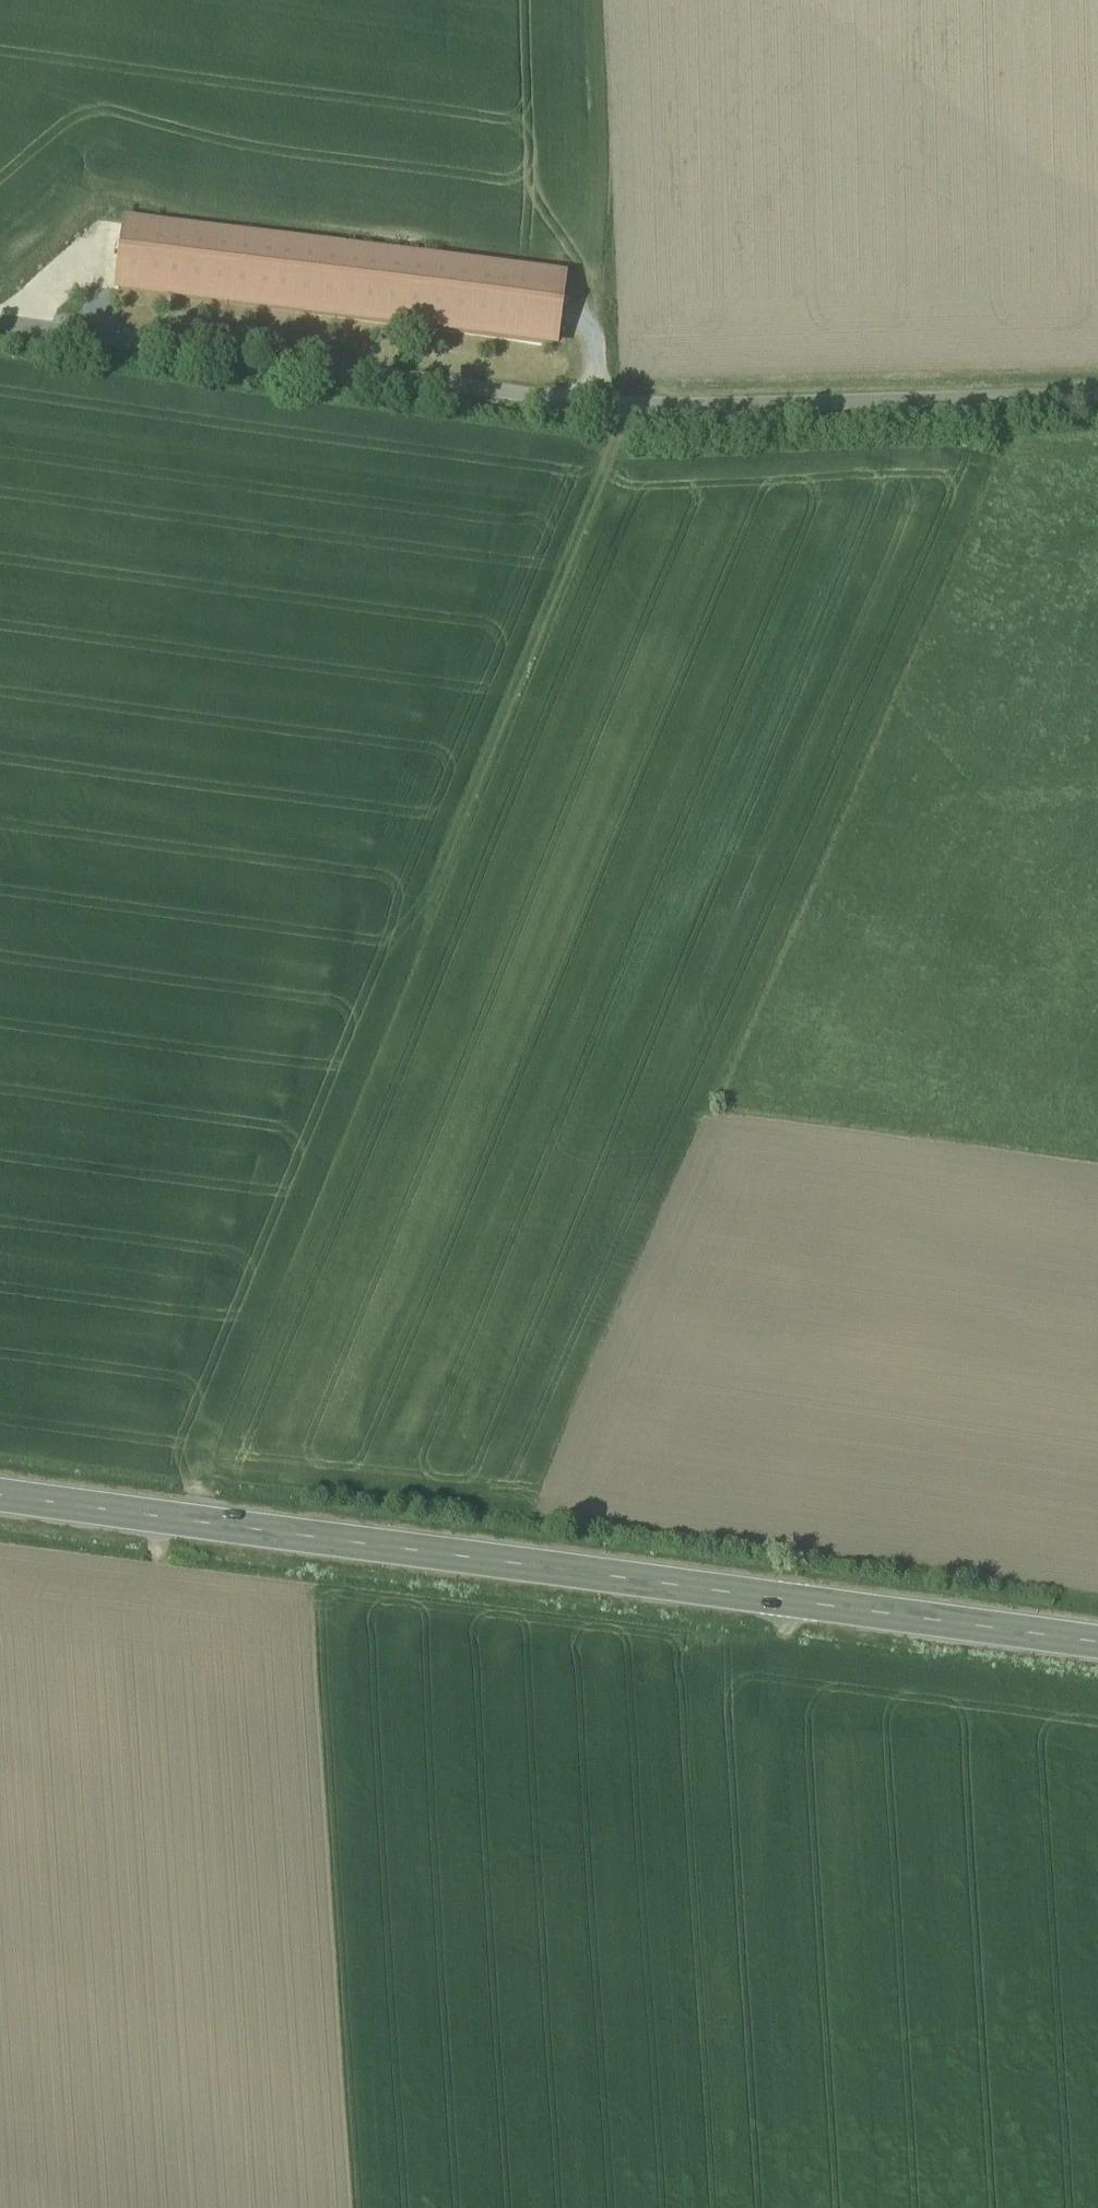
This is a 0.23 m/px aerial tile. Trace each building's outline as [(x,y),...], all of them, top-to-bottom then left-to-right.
[(560,274),(121,217),(112,288),(550,345),(560,274)]
